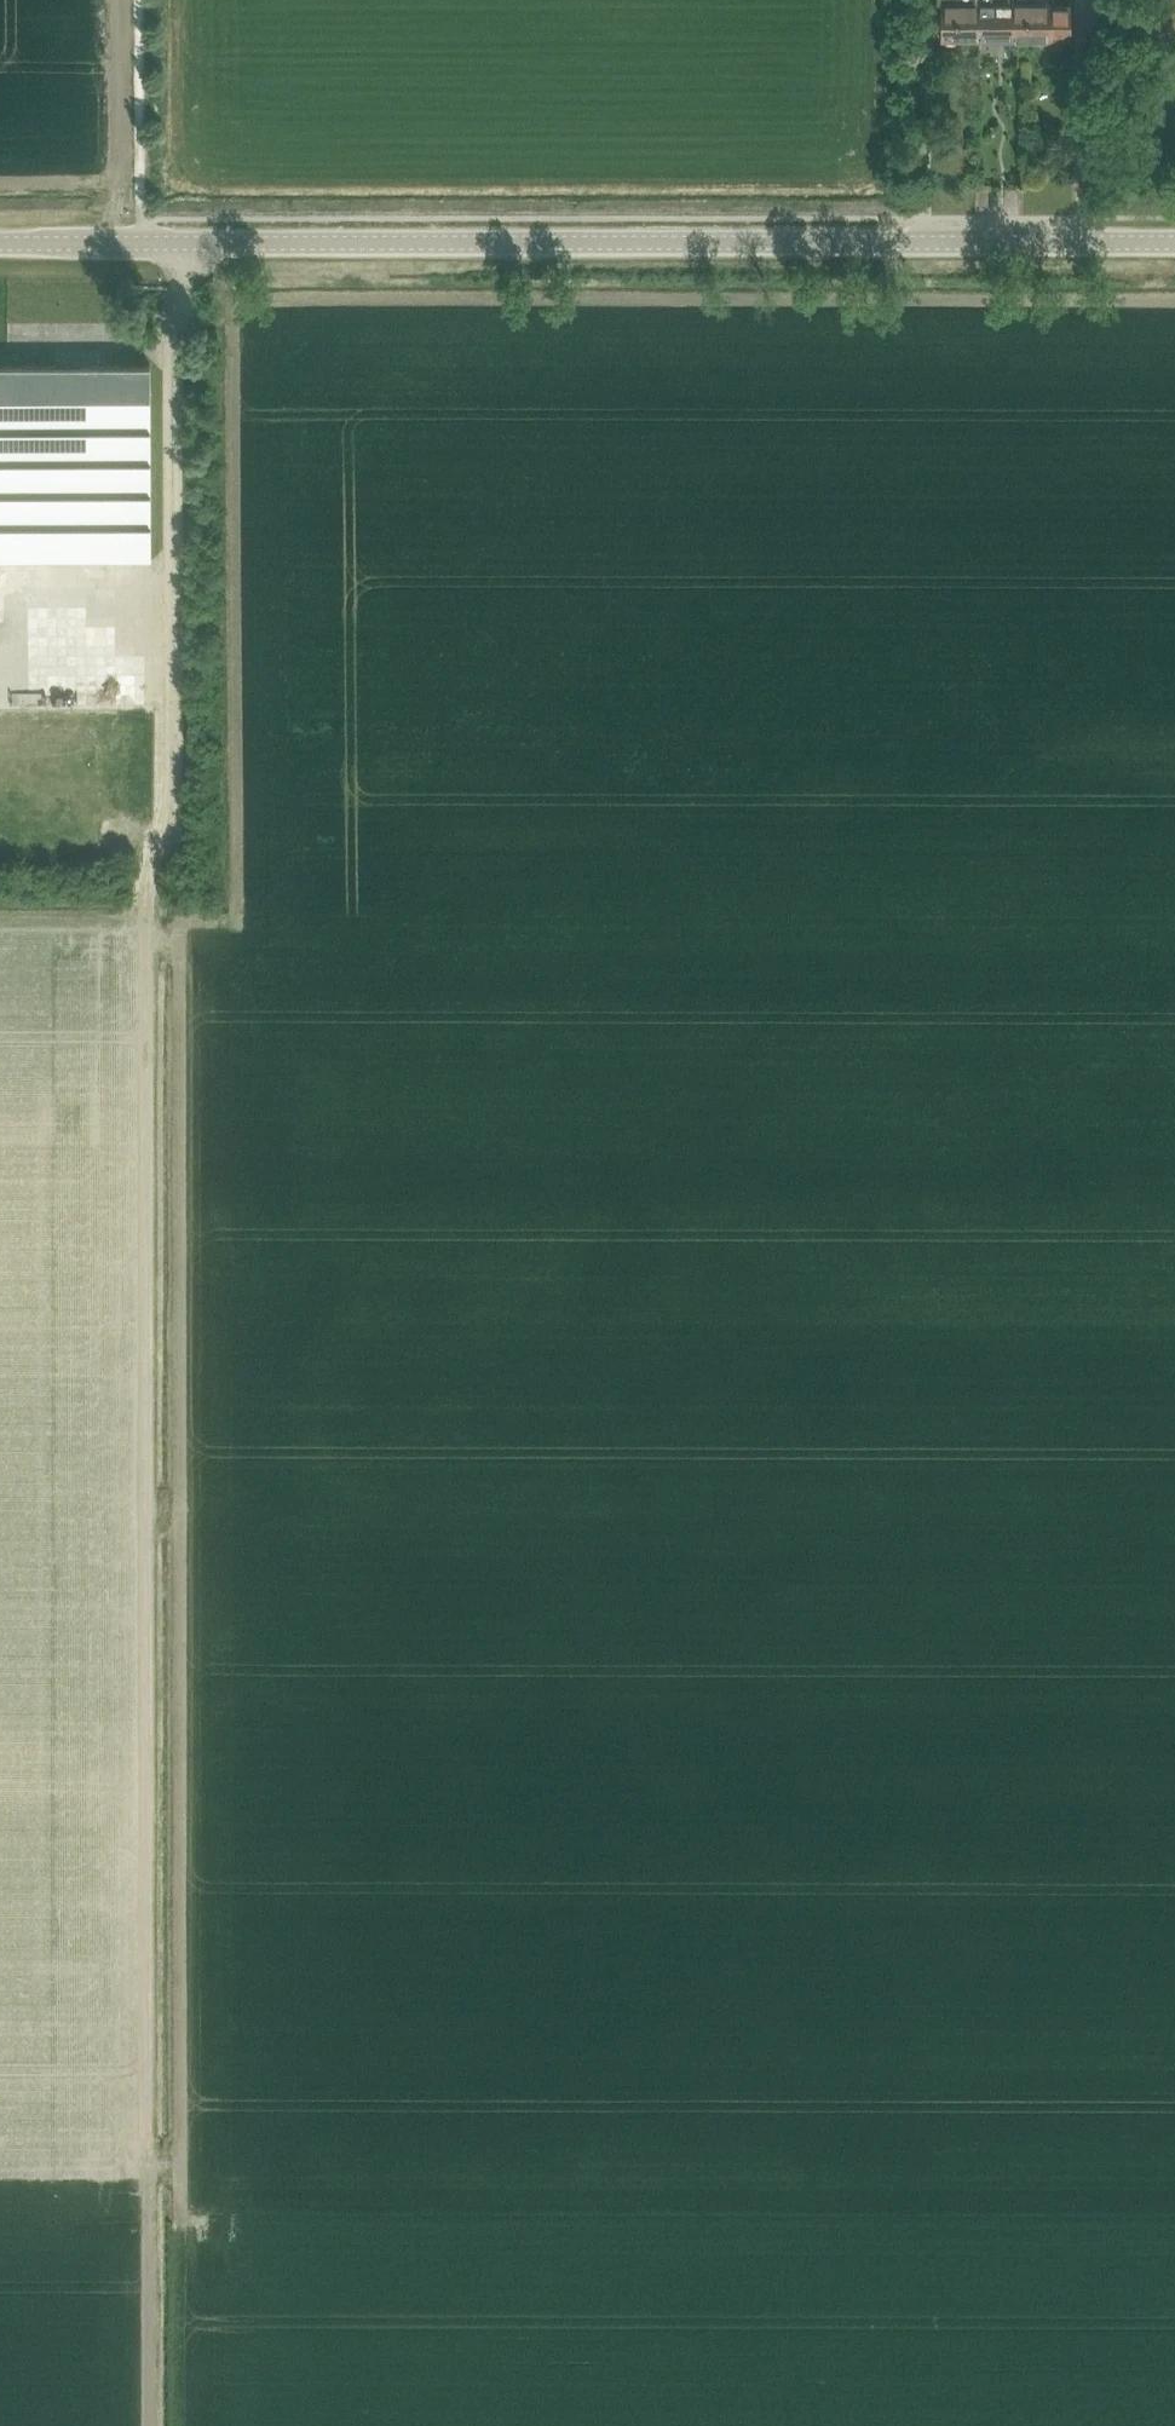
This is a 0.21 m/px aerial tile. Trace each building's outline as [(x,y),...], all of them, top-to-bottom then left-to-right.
[(978,0),(937,0),(937,4),(942,4),(942,41),(978,41),(978,0)] [(1013,4),(1013,0),(978,0),(978,41),(1013,41),(1013,4)] [(1013,4),(1013,41),(1049,41),(1049,39),(1070,39),(1070,7),(1049,7),(1049,5),(1013,4)] [(151,559),(150,365),(0,366),(0,559),(151,559)] [(139,832),(160,832),(160,817),(140,817),(139,832)]
